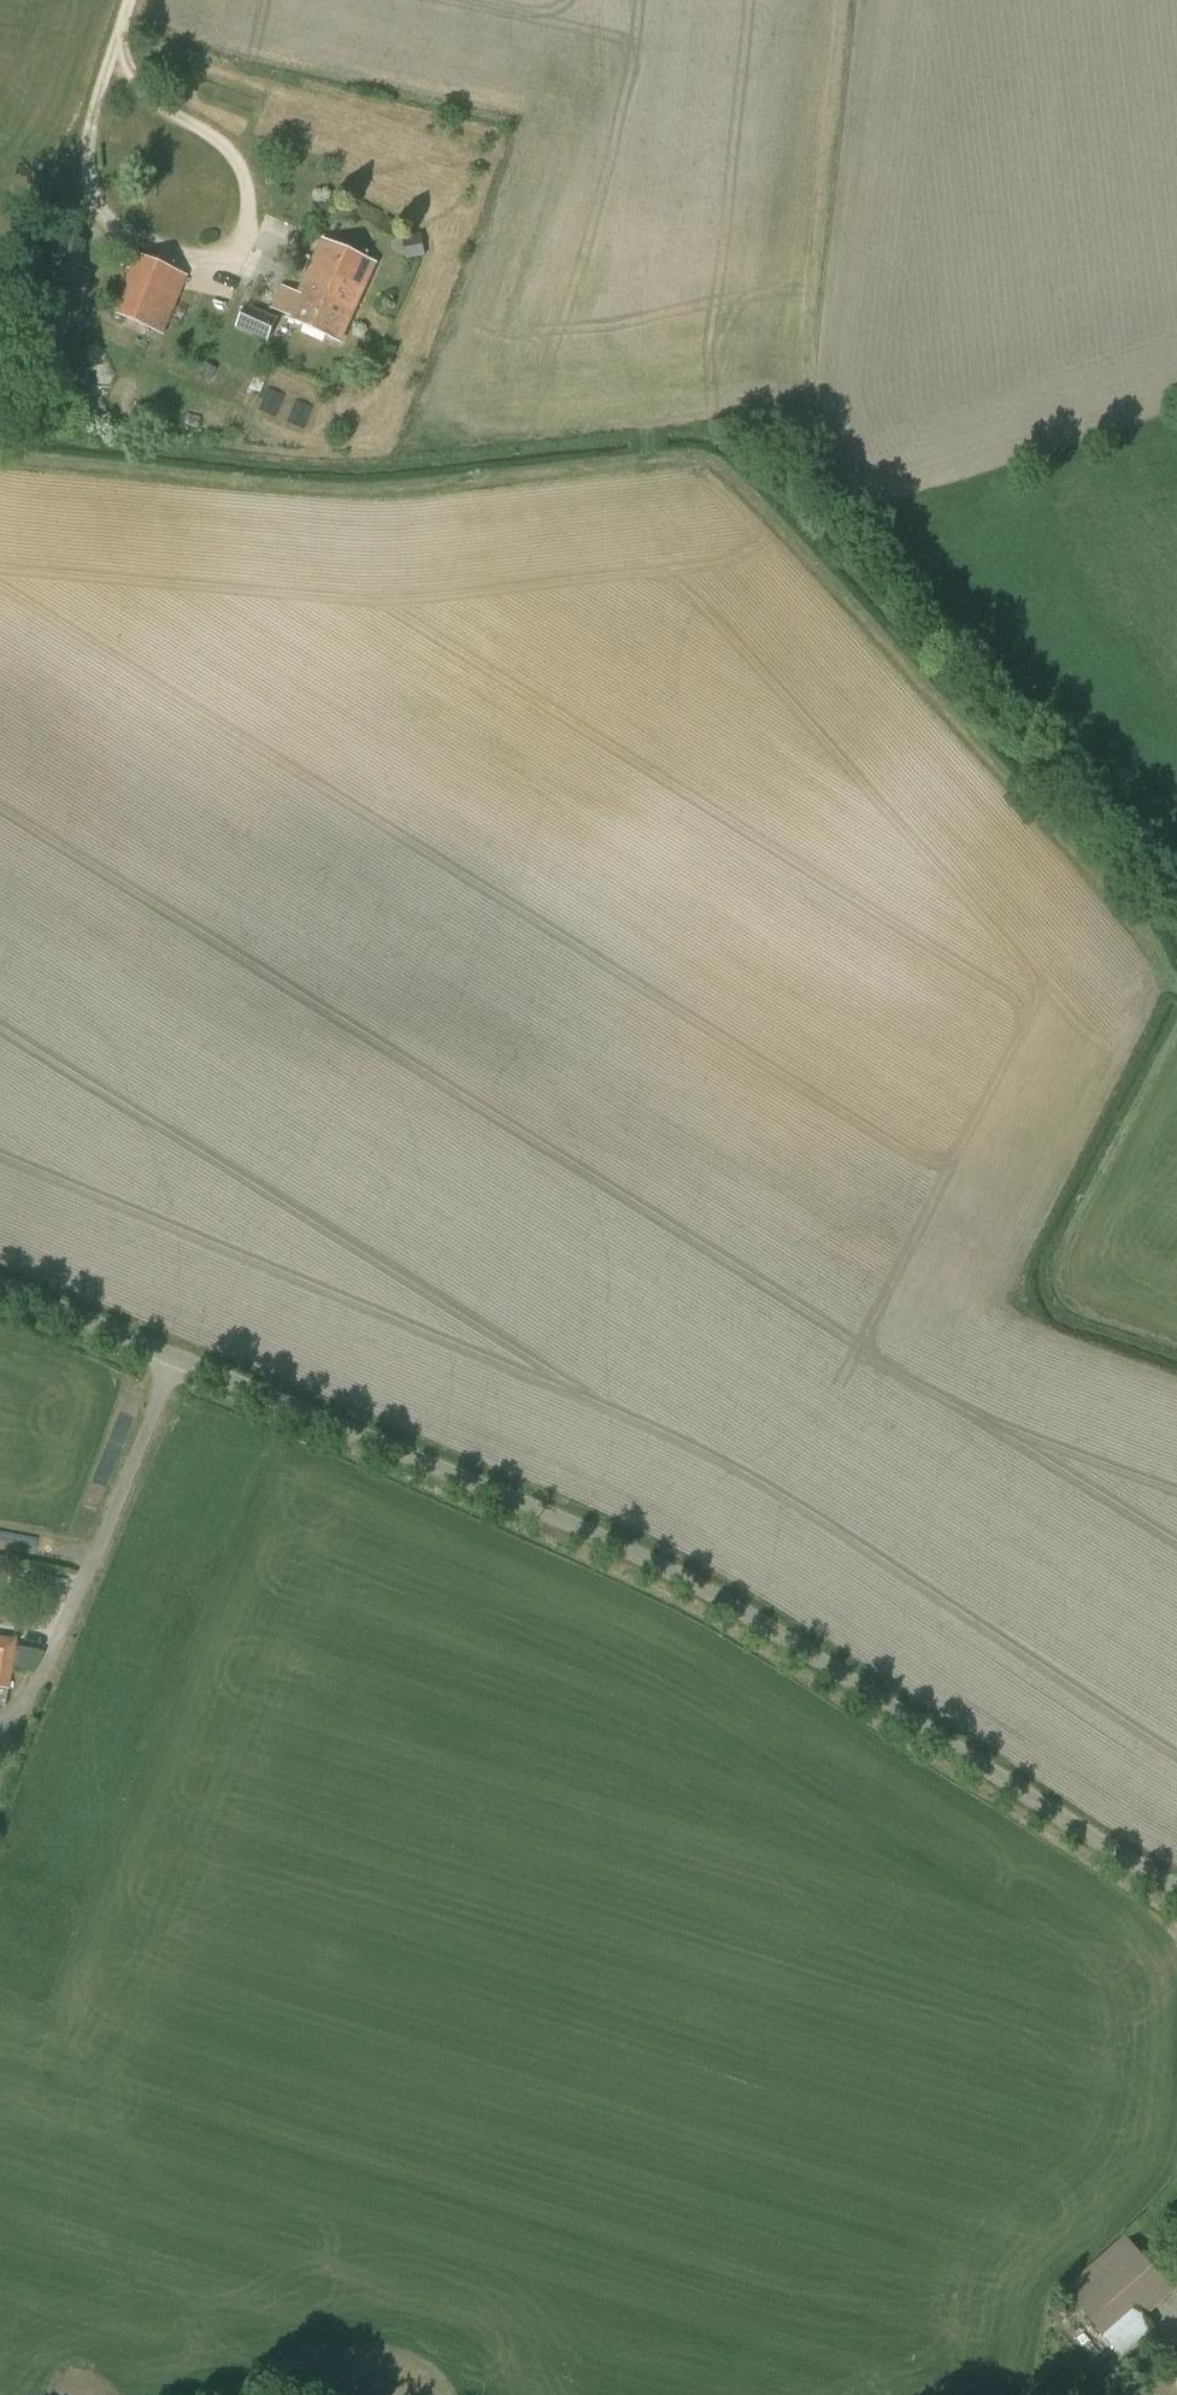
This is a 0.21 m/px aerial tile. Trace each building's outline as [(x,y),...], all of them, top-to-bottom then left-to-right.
[(288,319),(339,342),(375,263),(324,240),(288,319)] [(108,312),(163,337),(188,277),(132,253),(108,312)] [(246,305),(236,328),(268,342),(278,319),(246,305)] [(10,1670),(15,1640),(0,1638),(0,1669),(10,1670)] [(7,1689),(10,1670),(0,1669),(0,1688),(7,1689)] [(1174,2291),(1124,2235),(1063,2289),(1120,2356),(1154,2326),(1146,2317),(1174,2291)]
